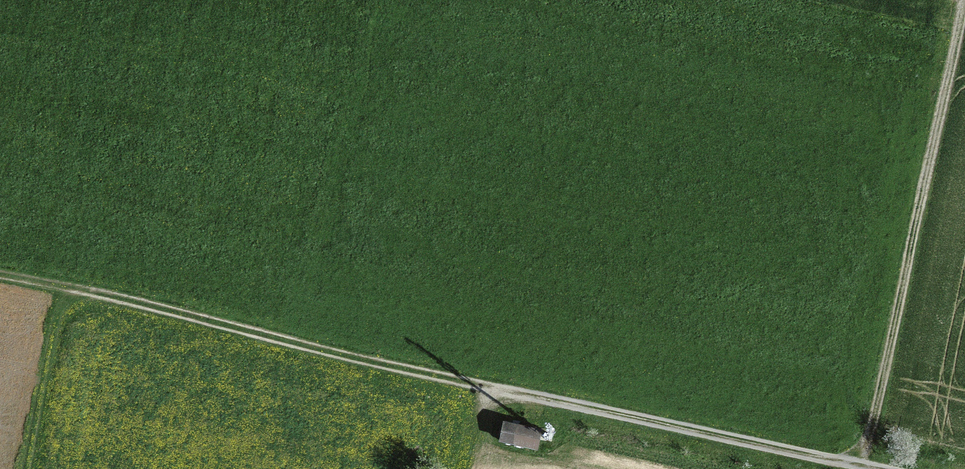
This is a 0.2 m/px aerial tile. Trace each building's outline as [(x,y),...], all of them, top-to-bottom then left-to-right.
[(502,443),(536,450),(540,433),(505,426),(502,443)]
